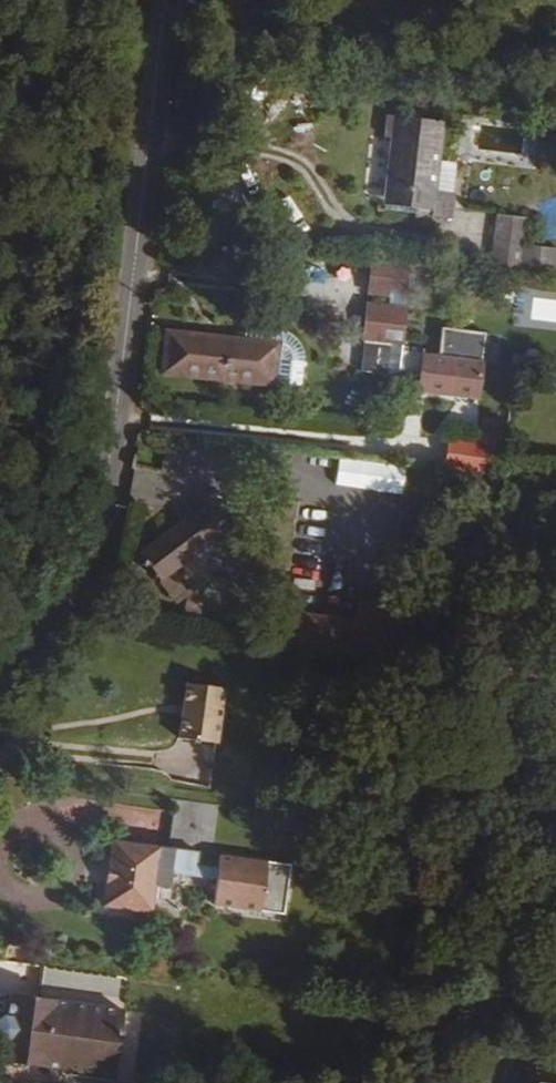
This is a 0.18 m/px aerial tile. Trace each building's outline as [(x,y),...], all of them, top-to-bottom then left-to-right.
[(442,123),(389,116),(386,138),(393,139),(384,205),(431,210),(430,217),(452,220),(455,195),(451,195),(434,193),(437,161),(442,123)] [(437,161),(434,193),(451,195),(456,163),(437,161)] [(431,210),(384,205),(384,211),(430,217),(431,210)] [(491,274),(519,277),(523,246),(526,218),(497,215),(491,274)] [(519,277),(555,282),(555,277),(555,250),(523,246),(519,277)] [(408,299),(412,265),(374,261),(370,295),(408,299)] [(555,324),(555,298),(531,297),(530,323),(555,324)] [(429,305),(408,303),(407,311),(403,343),(403,346),(424,349),(429,305)] [(365,340),(403,343),(407,311),(369,306),(365,340)] [(277,346),(272,384),(301,387),(304,357),(300,345),(294,337),(287,333),(281,331),(246,327),(244,343),(277,346)] [(164,373),(272,384),(277,346),(244,343),(169,334),(164,373)] [(363,372),(400,375),(402,355),(403,348),(366,344),(363,372)] [(458,345),(456,362),(481,365),(483,348),(458,345)] [(419,390),(423,358),(402,355),(400,375),(398,387),(419,390)] [(477,399),(481,365),(456,362),(423,358),(419,390),(449,394),(449,395),(477,399)] [(448,441),(444,469),(487,474),(491,447),(448,441)] [(166,449),(159,468),(171,472),(177,453),(166,449)] [(376,464),(375,489),(401,491),(402,466),(376,464)] [(495,482),(465,477),(460,505),(490,510),(495,482)] [(206,517),(232,520),(234,501),(208,498),(206,517)] [(221,544),(258,591),(282,572),(242,521),(232,520),(206,517),(193,516),(142,555),(161,579),(209,542),(221,544)] [(427,520),(401,517),(398,541),(424,544),(427,520)] [(303,618),(299,651),(409,666),(416,608),(362,601),(358,625),(303,618)] [(183,685),(176,739),(214,744),(221,690),(183,685)] [(199,853),(112,841),(108,866),(116,867),(114,881),(106,880),(103,907),(152,914),(156,886),(170,888),(172,872),(216,878),(212,903),(212,905),(283,914),(289,866),(219,857),(217,867),(198,865),(199,853)] [(116,867),(108,866),(106,880),(114,881),(116,867)] [(119,1044),(123,1010),(11,994),(8,1017),(2,1060),(46,1067),(49,1043),(63,1045),(64,1037),(119,1044)] [(4,1041),(8,1017),(3,1016),(0,1018),(0,1040),(4,1041)] [(114,1076),(119,1044),(64,1037),(63,1045),(49,1043),(46,1067),(114,1076)]
